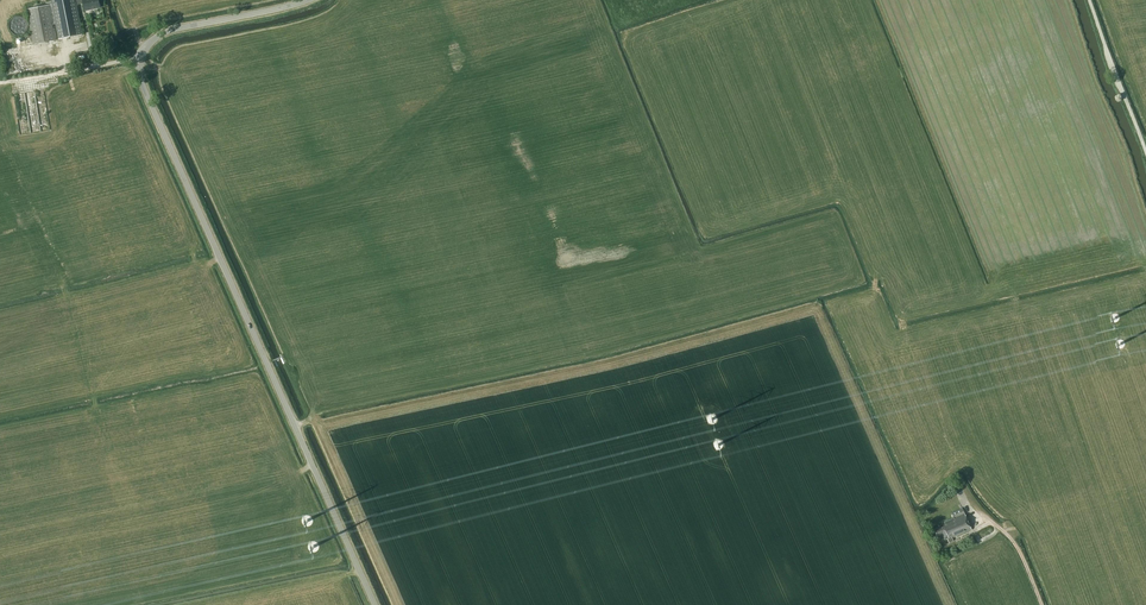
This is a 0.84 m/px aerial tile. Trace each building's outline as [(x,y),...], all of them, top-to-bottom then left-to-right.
[(57,23),(54,23),(50,4),(26,9),(33,44),(57,39),(55,28),(57,27),(60,39),(82,34),(76,4),(84,3),(85,10),(91,9),(91,8),(101,6),(99,0),(52,0),(57,23)] [(972,529),(962,508),(952,513),(954,518),(942,523),(939,525),(939,527),(934,529),(937,536),(942,534),(944,539),(947,538),(949,542),(953,540),(952,538),(972,529)]
